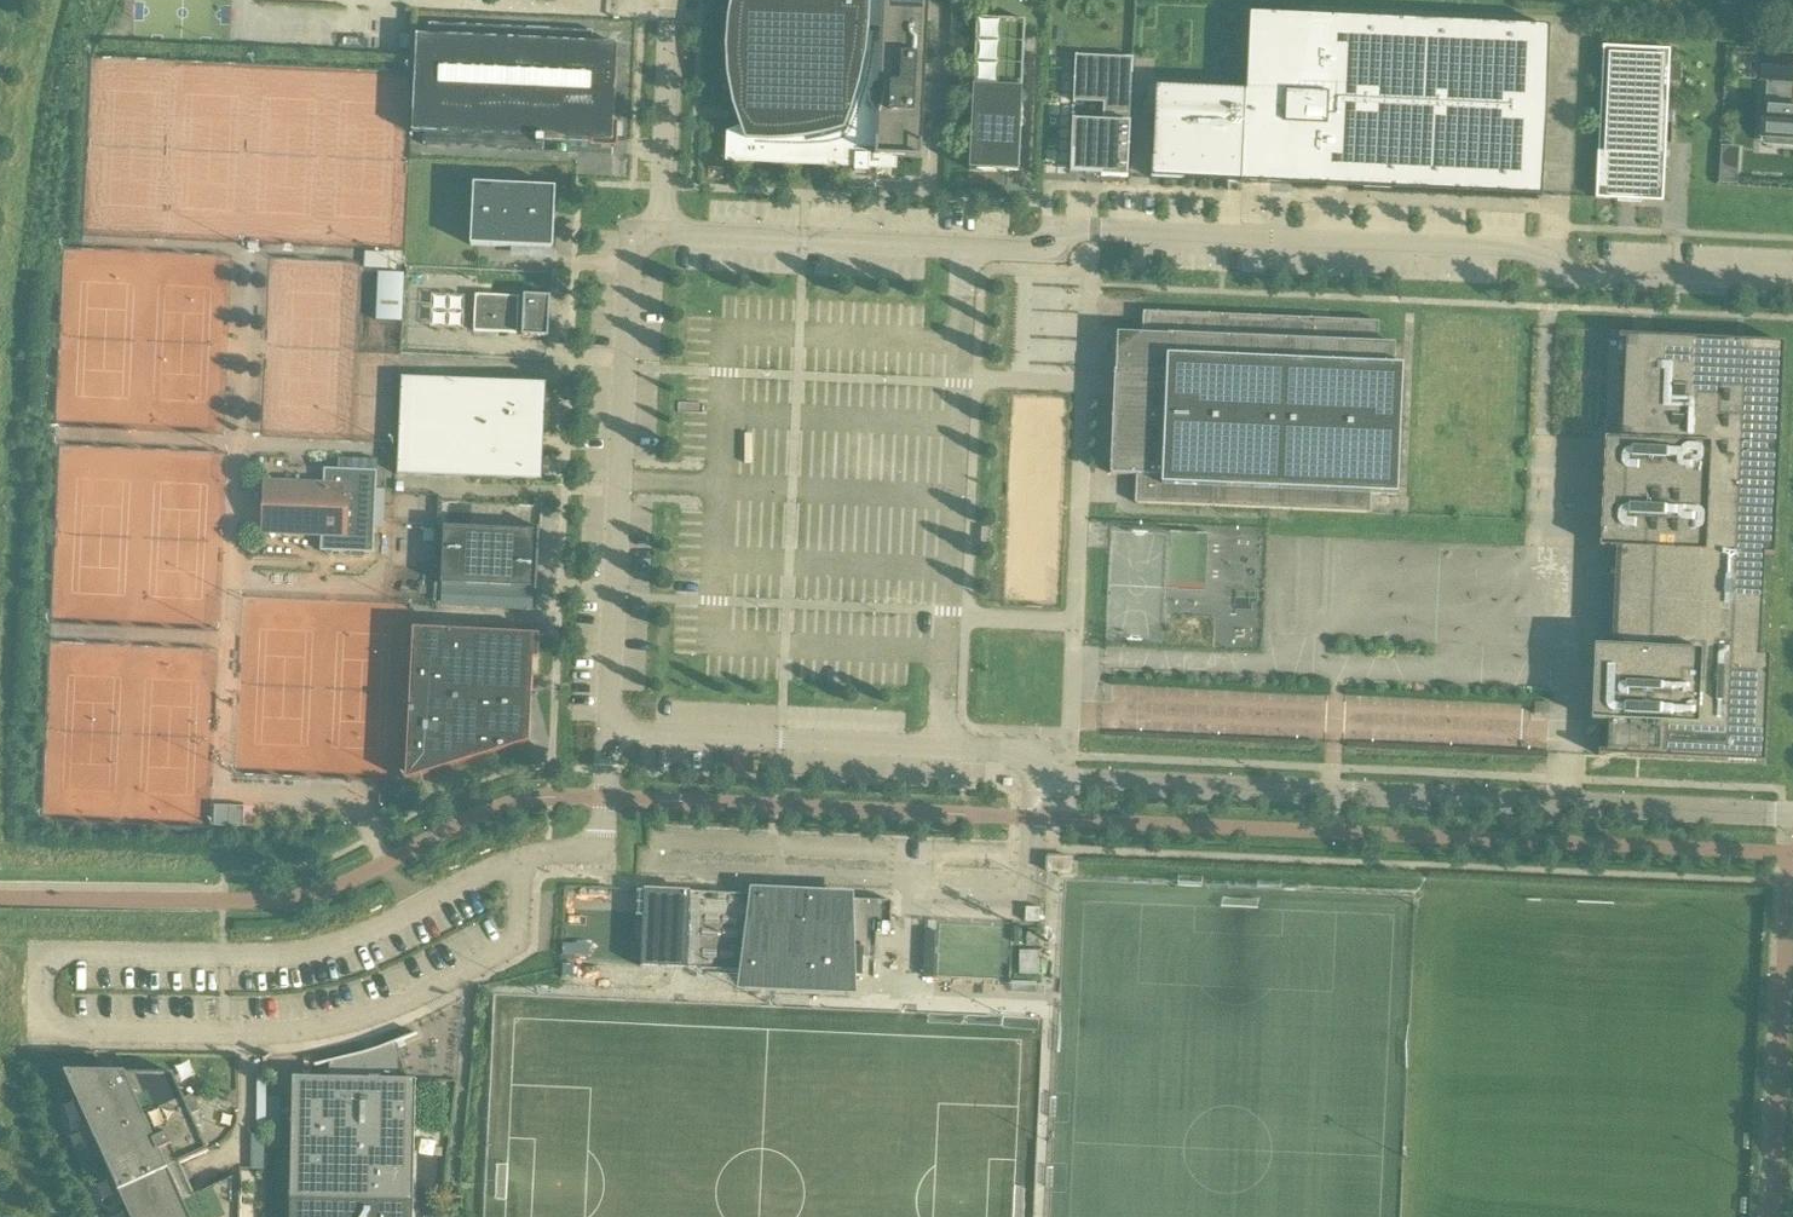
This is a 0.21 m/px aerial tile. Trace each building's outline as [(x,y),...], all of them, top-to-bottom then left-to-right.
[(869,165),(893,166),(894,158),(922,159),(927,0),(857,0),(856,1),(854,0),(732,0),(728,18),(725,47),(727,76),(733,106),(741,130),(731,134),(729,158),(855,164),(855,171),(868,172),(869,165)] [(1156,87),(1152,179),(1213,181),(1282,185),(1292,185),(1327,187),(1349,188),(1530,196),(1540,196),(1542,197),(1550,27),(1250,14),(1246,91),(1156,87)] [(976,19),(969,170),(1019,172),(1026,21),(976,19)] [(416,35),(412,133),(424,133),(423,145),(544,151),(544,139),(592,141),(592,140),(612,141),(613,122),(614,122),(618,44),(593,43),(593,31),(429,24),(429,35),(416,35)] [(1596,199),(1620,200),(1663,202),(1668,83),(1669,66),(1670,50),(1603,47),(1596,199)] [(1790,107),(1792,82),(1792,56),(1763,54),(1761,80),(1768,80),(1766,106),(1763,106),(1761,138),(1785,140),(1785,146),(1792,146),(1792,108),(1790,107)] [(1128,178),(1133,58),(1076,56),(1074,103),(1105,104),(1104,121),(1073,120),(1072,153),(1074,153),(1074,167),(1071,166),(1071,168),(1074,168),(1073,172),(1086,173),(1086,176),(1087,176),(1087,173),(1101,174),(1100,177),(1128,178)] [(1669,66),(1668,83),(1680,83),(1681,66),(1669,66)] [(1719,170),(1738,171),(1739,149),(1721,148),(1719,170)] [(416,182),(413,243),(553,249),(556,188),(416,182)] [(389,254),(366,252),(365,263),(365,268),(388,270),(388,264),(389,254)] [(402,321),(404,274),(379,273),(377,320),(402,321)] [(551,297),(519,295),(518,298),(476,295),(474,332),(517,334),(517,336),(549,338),(551,297)] [(1111,457),(1111,475),(1137,476),(1135,504),(1162,505),(1289,510),(1371,513),(1372,494),(1398,495),(1403,366),(1395,366),(1396,344),(1378,344),(1379,322),(1329,320),(1310,319),(1143,312),(1143,325),(1142,335),(1136,335),(1118,334),(1117,342),(1113,342),(1112,348),(1112,355),(1113,355),(1116,355),(1114,398),(1114,408),(1113,418),(1113,428),(1112,448),(1111,457)] [(1619,340),(1626,340),(1621,439),(1605,439),(1600,547),(1616,548),(1611,648),(1594,647),(1591,721),(1608,722),(1607,751),(1599,751),(1598,756),(1764,763),(1769,656),(1760,655),(1764,555),(1774,555),(1784,343),(1742,341),(1619,335),(1619,340)] [(547,384),(402,377),(398,445),(397,475),(542,481),(547,384)] [(339,459),(339,469),(377,471),(378,460),(339,459)] [(374,553),(377,471),(339,469),(324,469),(324,484),(283,482),(275,489),(273,527),(280,535),(321,536),(321,551),(324,551),(329,556),(334,552),(374,553)] [(385,490),(377,489),(375,527),(383,528),(385,490)] [(538,531),(444,527),(441,584),(535,588),(535,592),(537,592),(540,528),(538,528),(538,531)] [(535,635),(413,629),(406,781),(482,757),(481,755),(529,740),(535,635)] [(1535,715),(1549,715),(1549,703),(1535,703),(1535,715)] [(245,807),(215,806),(214,826),(244,828),(245,807)] [(1071,859),(1047,858),(1047,872),(1071,874),(1071,859)] [(892,902),(700,892),(644,890),(640,967),(889,979),(891,918),(892,902)] [(1026,908),(1025,922),(1040,923),(1040,908),(1026,908)] [(1027,946),(1039,946),(1039,934),(1027,933),(1027,946)] [(1039,951),(1019,951),(1019,976),(1039,976),(1039,951)] [(290,1200),(290,1216),(413,1216),(416,1080),(408,1080),(395,1042),(375,1050),(376,1051),(377,1056),(365,1059),(364,1053),(330,1061),(330,1078),(293,1077),(290,1200)] [(241,1167),(240,1167),(240,1168),(232,1168),(232,1178),(195,1195),(188,1181),(193,1178),(188,1166),(182,1169),(180,1164),(209,1151),(192,1116),(201,1112),(194,1096),(185,1100),(173,1073),(65,1072),(89,1126),(81,1130),(88,1144),(96,1141),(131,1216),(241,1216),(241,1167)] [(257,1134),(267,1134),(267,1115),(257,1114),(257,1134)] [(269,1141),(256,1141),(255,1166),(268,1167),(269,1141)]
